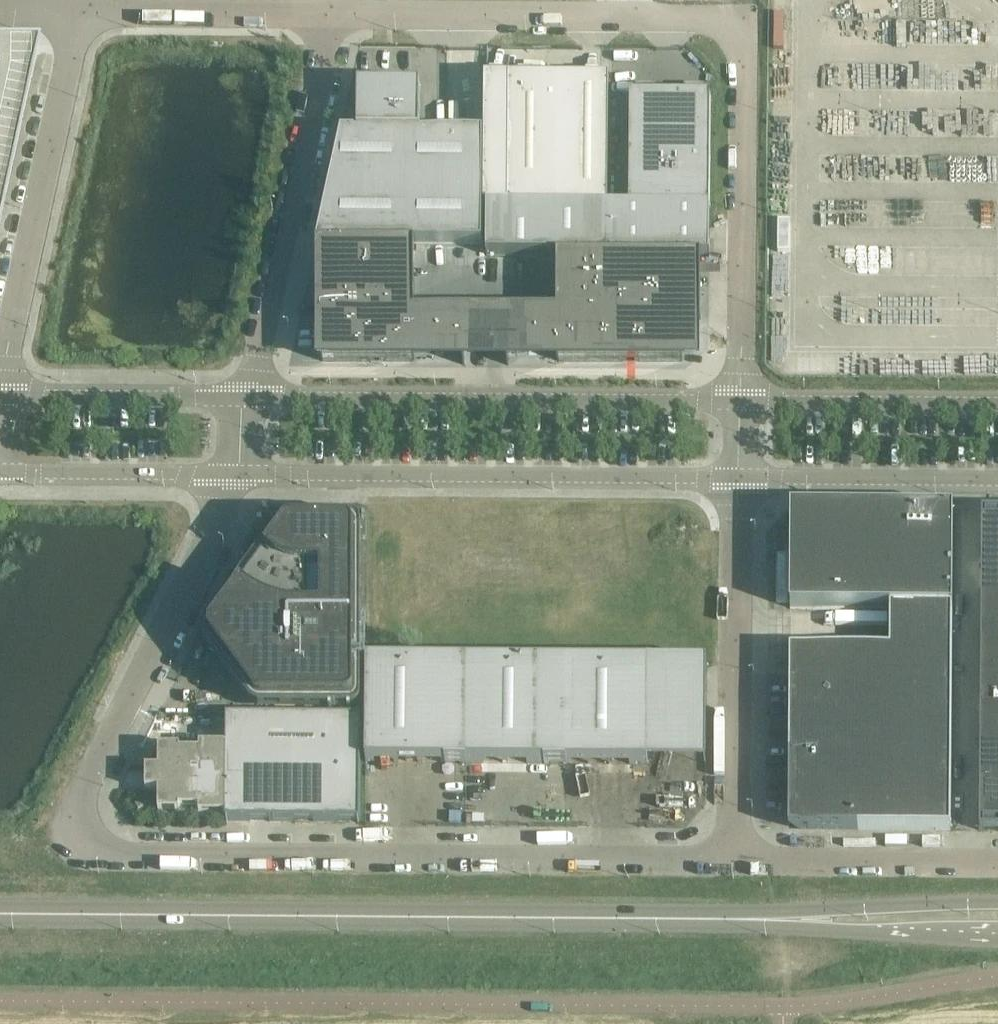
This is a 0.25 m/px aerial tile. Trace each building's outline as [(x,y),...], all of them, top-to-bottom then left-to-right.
[(32,75),(38,44),(0,44),(0,222),(32,75)] [(508,206),(508,207),(608,207),(609,79),(559,79),(509,79),(508,206)] [(483,244),(484,134),(484,133),(483,133),(446,133),(420,133),(420,87),(358,86),(358,132),(341,132),(341,134),(340,136),(338,144),(320,228),(320,229),(320,233),(319,233),(317,243),(483,244)] [(710,208),(711,97),(630,97),(629,208),(710,208)] [(487,255),(608,256),(608,207),(508,207),(508,206),(487,206),(487,255)] [(608,256),(710,257),(710,208),(629,208),(608,207),(608,256)] [(418,311),(418,244),(320,244),(320,363),(469,363),(469,311),(418,311)] [(701,258),(557,258),(557,261),(558,260),(559,271),(557,271),(557,318),(509,318),(509,313),(507,313),(507,345),(507,365),(509,365),(509,353),(557,353),(557,361),(682,361),(682,319),(685,319),(700,319),(701,319),(701,317),(700,317),(700,299),(701,299),(701,278),(700,278),(700,260),(701,260),(701,258)] [(952,610),(953,510),(791,508),(790,608),(890,609),(890,610),(952,610)] [(362,693),(362,536),(362,527),(359,522),(354,518),(291,518),(287,520),(281,523),(203,630),(202,632),(202,633),(201,634),(201,636),(202,638),(202,640),(203,642),(250,705),(251,706),(253,708),(256,709),(258,710),(259,710),(354,711),(360,707),(362,701),(362,693)] [(982,519),(982,557),(997,557),(997,519),(982,519)] [(982,557),(982,595),(997,595),(997,557),(982,557)] [(982,595),(981,632),(997,633),(997,595),(982,595)] [(951,830),(952,610),(890,610),(890,652),(790,651),(789,829),(951,830)] [(981,632),(981,670),(997,670),(997,633),(981,632)] [(648,663),(367,661),(366,762),(647,764),(648,663)] [(981,670),(981,708),(997,708),(997,670),(981,670)] [(981,708),(980,746),(997,746),(997,708),(981,708)] [(361,718),(226,718),(226,721),(228,721),(228,740),(226,740),(226,746),(221,746),(200,746),(200,752),(197,752),(180,752),(180,749),(180,748),(160,748),(159,748),(159,770),(147,770),(147,769),(146,769),(146,770),(146,771),(146,773),(146,774),(147,774),(148,774),(148,771),(150,771),(151,771),(151,789),(148,789),(148,786),(147,786),(146,786),(146,787),(146,789),(146,790),(146,791),(147,791),(147,790),(159,791),(159,812),(158,812),(159,812),(179,812),(180,813),(180,812),(180,809),(199,809),(199,815),(200,815),(226,815),(226,817),(226,822),(251,822),(251,820),(269,820),(269,822),(295,822),(295,820),(313,820),(313,822),(339,822),(339,820),(358,821),(358,822),(360,822),(361,718)] [(980,746),(980,784),(997,784),(997,746),(980,746)] [(980,784),(980,821),(997,822),(997,784),(980,784)]
